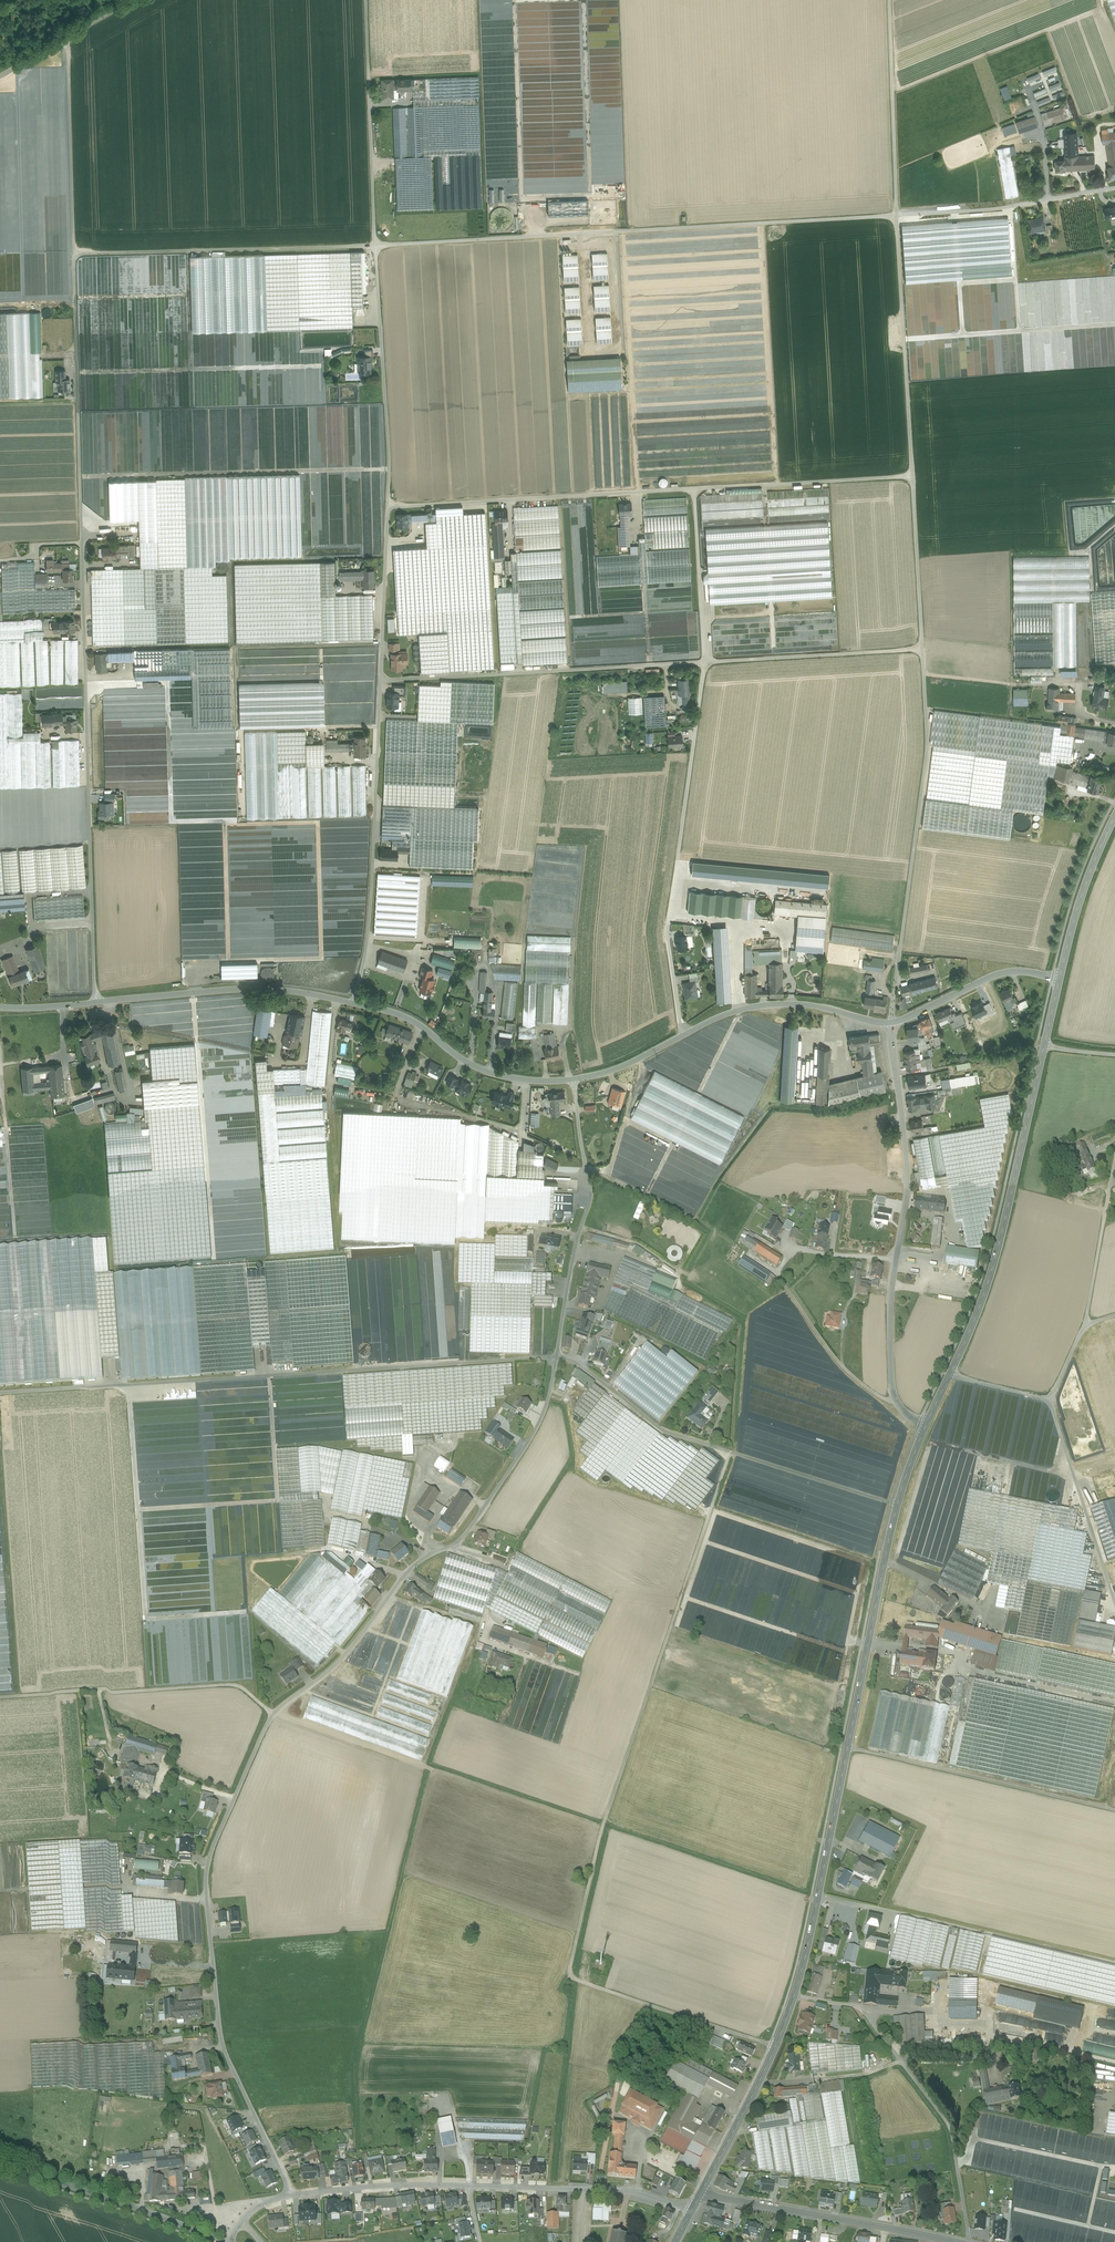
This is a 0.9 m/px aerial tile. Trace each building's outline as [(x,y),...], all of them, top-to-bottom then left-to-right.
[(540,24),(540,26),(555,26),(555,17),(561,16),(561,10),(544,11),(544,24),(540,24)] [(583,50),(520,51),(520,59),(583,57),(583,50)] [(478,76),(425,78),(425,79),(426,88),(415,88),(413,88),(414,107),(393,108),(395,158),(396,158),(398,211),(433,209),(431,156),(434,156),(481,155),(479,98),(478,76)] [(411,79),(397,80),(397,89),(397,91),(411,90),(411,89),(411,79)] [(425,79),(415,79),(415,88),(426,88),(425,79)] [(393,80),(382,80),(383,99),(394,98),(393,89),(393,80)] [(1051,95),(1053,100),(1065,94),(1061,87),(1051,92),(1053,95),(1051,95)] [(1034,97),(1047,92),(1045,88),(1033,93),(1034,97)] [(1038,106),(1051,100),(1049,96),(1036,102),(1038,106)] [(1062,107),(1041,114),(1045,125),(1066,118),(1062,107)] [(1035,116),(1016,122),(1019,133),(1038,126),(1035,116)] [(1014,125),(1003,129),(1005,135),(1016,131),(1014,125)] [(1102,133),(1103,144),(1114,144),(1114,132),(1109,133),(1102,133)] [(1077,133),(1065,134),(1066,152),(1066,157),(1078,156),(1077,133)] [(1106,144),(1110,167),(1114,167),(1114,144),(1106,144)] [(1010,147),(997,149),(1005,198),(1018,196),(1010,147)] [(1078,156),(1066,157),(1066,152),(1063,152),(1063,157),(1063,160),(1065,160),(1065,171),(1089,170),(1095,169),(1095,156),(1078,156)] [(481,155),(434,156),(436,209),(483,207),(481,155)] [(1063,160),(1055,161),(1056,171),(1065,171),(1065,160),(1063,160)] [(505,189),(489,189),(489,202),(505,202),(505,189)] [(592,214),(591,200),(548,201),(548,216),(592,214)] [(1043,217),(1028,220),(1030,231),(1035,230),(1035,232),(1046,230),(1043,217)] [(361,252),(297,254),(299,330),(353,328),(352,308),(363,307),(363,293),(366,292),(366,279),(362,279),(361,252)] [(607,253),(592,254),(593,280),(609,279),(607,253)] [(297,254),(265,255),(267,331),(299,330),(297,254)] [(578,254),(563,255),(564,282),(579,281),(578,254)] [(265,255),(191,257),(193,333),(267,331),(265,255)] [(609,285),(594,285),(595,312),(610,311),(609,285)] [(580,286),(564,287),(566,314),(581,313),(580,286)] [(0,314),(0,398),(44,397),(41,312),(0,314)] [(611,316),(596,317),(597,344),(612,343),(611,316)] [(581,318),(566,319),(568,346),(583,345),(581,318)] [(351,348),(342,349),(332,354),(333,356),(342,352),(344,351),(344,353),(351,352),(351,348)] [(373,349),(365,349),(365,357),(371,357),(373,357),(373,349)] [(365,357),(357,357),(357,363),(355,363),(355,372),(360,372),(364,372),(364,373),(371,373),(371,363),(372,363),(371,357),(365,357)] [(620,357),(567,360),(569,393),(622,390),(620,357)] [(58,391),(70,390),(70,379),(65,379),(64,371),(56,371),(57,382),(58,382),(58,391)] [(228,477),(230,558),(302,556),(300,475),(228,477)] [(158,541),(140,541),(141,568),(91,570),(91,571),(91,583),(93,645),(228,642),(227,575),(212,575),(212,567),(212,566),(216,566),(216,561),(230,560),(230,558),(228,477),(185,478),(185,479),(156,479),(157,481),(158,541)] [(158,541),(157,481),(109,482),(110,520),(139,520),(140,541),(158,541)] [(770,524),(828,521),(832,520),(830,489),(768,492),(770,524)] [(706,528),(766,524),(764,492),(761,493),(751,493),(740,494),(730,494),(702,496),(703,528),(706,528)] [(686,497),(642,499),(643,514),(687,511),(686,497)] [(631,503),(624,503),(624,502),(619,502),(619,514),(628,513),(632,513),(631,503)] [(485,505),(436,508),(436,513),(436,521),(437,531),(441,531),(442,540),(487,537),(485,505)] [(559,505),(514,508),(514,523),(559,520),(559,505)] [(507,510),(495,511),(495,521),(502,520),(508,520),(507,510)] [(429,521),(436,521),(436,513),(434,513),(430,513),(407,514),(408,523),(429,521)] [(407,514),(397,514),(398,527),(408,526),(408,523),(407,514)] [(687,514),(643,516),(644,531),(688,529),(687,514)] [(628,517),(619,517),(620,526),(621,539),(629,539),(628,517)] [(559,520),(514,523),(515,535),(560,533),(559,520)] [(436,521),(429,521),(429,531),(437,531),(436,521)] [(707,552),(830,545),(828,521),(770,524),(766,524),(706,528),(707,552)] [(496,524),(493,525),(494,543),(504,542),(502,524),(496,524)] [(437,531),(429,531),(430,541),(442,540),(441,531),(437,531)] [(688,531),(652,533),(652,548),(689,546),(688,531)] [(652,533),(644,534),(644,536),(645,549),(652,548),(652,533)] [(560,535),(523,537),(524,550),(561,548),(560,535)] [(639,554),(640,569),(641,584),(647,583),(646,568),(646,566),(645,551),(645,549),(644,536),(638,537),(638,545),(639,554)] [(430,541),(393,543),(396,592),(490,587),(487,537),(442,540),(430,541)] [(523,537),(515,538),(516,550),(524,550),(523,537)] [(116,548),(100,548),(99,549),(99,556),(100,557),(108,557),(108,558),(117,558),(117,553),(121,553),(120,545),(116,545),(116,548)] [(128,545),(120,545),(121,553),(128,553),(129,553),(128,545)] [(630,554),(639,554),(638,545),(629,545),(630,554)] [(689,548),(645,551),(646,566),(690,564),(689,548)] [(504,549),(494,550),(495,558),(504,557),(504,549)] [(516,553),(517,565),(562,563),(561,550),(516,553)] [(516,552),(511,553),(511,559),(512,573),(513,591),(497,592),(501,663),(514,663),(516,663),(523,662),(521,640),(521,638),(520,626),(520,624),(520,611),(519,609),(519,597),(519,595),(518,582),(518,580),(517,568),(517,565),(516,553),(516,552)] [(639,554),(596,557),(597,572),(640,569),(639,554)] [(1013,557),(1014,603),(1053,602),(1076,602),(1089,601),(1088,556),(1013,557)] [(227,569),(227,567),(227,565),(225,563),(224,562),(222,561),(219,562),(218,563),(216,565),(216,567),(216,569),(218,571),(220,572),(222,572),(224,572),(226,571),(227,569)] [(35,562),(1,562),(2,612),(75,611),(75,589),(45,590),(35,590),(35,583),(35,562)] [(237,643),(323,641),(322,596),(321,562),(235,564),(237,643)] [(322,596),(334,596),(336,596),(335,562),(321,562),(322,596)] [(69,563),(53,563),(53,570),(63,570),(63,581),(73,580),(73,575),(73,572),(72,572),(72,569),(69,569),(69,563)] [(562,565),(517,568),(518,580),(563,578),(562,565)] [(690,566),(646,568),(647,583),(647,584),(691,581),(690,566)] [(640,569),(597,572),(598,587),(641,584),(640,569)] [(362,570),(340,571),(340,580),(362,579),(362,570)] [(374,570),(362,570),(362,579),(363,588),(367,588),(369,588),(374,588),(373,579),(374,579),(374,570)] [(47,573),(35,573),(36,582),(45,582),(47,582),(47,573)] [(563,580),(518,582),(519,595),(563,592),(563,580)] [(648,585),(648,594),(693,592),(692,582),(648,585)] [(598,598),(641,596),(640,585),(598,588),(598,598)] [(490,587),(396,592),(399,635),(419,634),(421,673),(494,669),(490,587)] [(1091,593),(1096,664),(1114,663),(1114,592),(1091,593)] [(648,595),(649,605),(693,602),(693,593),(648,595)] [(564,594),(519,597),(519,609),(564,607),(564,594)] [(336,596),(334,596),(335,641),(374,639),(373,595),(336,596)] [(335,641),(334,596),(322,596),(323,641),(335,641)] [(1014,603),(1014,617),(1053,616),(1053,602),(1014,603)] [(1076,602),(1053,602),(1053,616),(1053,617),(1053,633),(1053,635),(1054,650),(1053,651),(1054,667),(1077,667),(1076,602)] [(564,609),(520,611),(520,624),(565,621),(564,609)] [(1014,618),(1014,633),(1053,633),(1053,617),(1014,618)] [(0,620),(0,637),(24,636),(24,631),(43,630),(43,629),(42,629),(42,618),(0,620)] [(55,618),(42,618),(42,629),(43,629),(53,628),(53,621),(55,621),(55,618)] [(55,621),(53,621),(53,628),(53,632),(74,631),(74,620),(64,621),(55,621)] [(565,623),(520,626),(521,638),(566,636),(565,623)] [(24,631),(24,636),(0,637),(0,641),(19,641),(20,640),(33,640),(35,640),(43,640),(43,630),(24,631)] [(792,630),(775,632),(776,648),(783,647),(783,642),(792,641),(792,630)] [(1014,635),(1015,650),(1054,650),(1053,635),(1014,635)] [(566,637),(521,640),(523,662),(523,665),(567,663),(566,637)] [(43,640),(35,640),(36,684),(49,684),(48,639),(43,640)] [(78,639),(65,639),(65,684),(78,683),(78,639)] [(33,640),(20,640),(22,685),(35,684),(33,640)] [(0,641),(0,685),(20,685),(19,641),(0,641)] [(51,647),(50,647),(50,684),(63,684),(63,647),(51,647)] [(135,678),(135,680),(137,680),(192,678),(194,728),(232,727),(230,648),(191,649),(191,648),(163,649),(164,669),(135,670),(135,678)] [(135,661),(135,670),(164,669),(163,649),(134,650),(134,651),(135,661)] [(111,662),(135,661),(134,651),(118,652),(118,654),(111,654),(111,662)] [(1015,667),(1054,667),(1053,651),(1015,652),(1015,667)] [(107,653),(96,654),(96,664),(97,664),(97,672),(107,672),(107,662),(111,662),(111,654),(107,654),(107,653)] [(407,653),(391,654),(392,670),(402,669),(402,661),(408,661),(407,653)] [(688,679),(678,679),(679,695),(683,695),(683,703),(691,703),(690,694),(689,694),(688,679)] [(419,685),(418,721),(458,722),(493,724),(494,683),(441,681),(441,686),(419,685)] [(604,682),(604,693),(629,692),(628,681),(604,682)] [(406,686),(395,685),(395,692),(395,695),(398,695),(405,695),(406,686)] [(1104,687),(1097,685),(1095,696),(1094,696),(1092,706),(1096,706),(1096,708),(1101,709),(1102,707),(1107,708),(1109,699),(1102,698),(1104,687)] [(1059,689),(1050,688),(1049,700),(1059,700),(1059,693),(1059,689)] [(1014,704),(1029,704),(1029,690),(1014,689),(1014,704)] [(0,692),(0,787),(9,787),(8,742),(8,736),(7,692),(0,692)] [(21,692),(7,692),(8,736),(22,736),(22,732),(21,692)] [(395,692),(388,692),(387,707),(397,707),(397,701),(398,701),(398,695),(395,695),(395,692)] [(1059,700),(1059,701),(1063,701),(1075,702),(1076,694),(1059,693),(1059,700)] [(664,695),(628,698),(629,714),(645,713),(645,726),(666,725),(664,695)] [(1059,700),(1049,700),(1049,705),(1048,704),(1047,710),(1058,710),(1059,701),(1059,700)] [(980,716),(934,710),(930,743),(932,745),(934,745),(976,751),(980,716)] [(60,713),(39,713),(39,725),(65,724),(65,720),(61,720),(60,713)] [(1069,716),(1059,715),(1058,722),(1061,722),(1068,723),(1069,716)] [(1055,726),(980,716),(976,751),(969,804),(1043,813),(1050,764),(1055,726)] [(76,720),(65,720),(65,724),(65,731),(75,730),(75,723),(76,723),(76,720)] [(386,751),(457,754),(458,722),(418,721),(387,720),(386,751)] [(1068,723),(1061,722),(1061,726),(1060,733),(1066,734),(1074,735),(1075,727),(1076,724),(1068,723)] [(1066,734),(1060,733),(1061,726),(1055,726),(1050,764),(1056,765),(1057,761),(1071,763),(1074,735),(1066,734)] [(1105,731),(1075,727),(1074,735),(1079,736),(1079,737),(1104,740),(1105,731)] [(39,731),(22,732),(22,736),(8,736),(8,742),(34,741),(37,741),(40,741),(39,731)] [(306,731),(277,732),(278,767),(293,767),(306,767),(307,767),(306,744),(306,731)] [(1105,731),(1104,740),(1103,743),(1108,744),(1114,745),(1114,732),(1105,731)] [(277,732),(245,733),(247,818),(279,818),(278,767),(277,732)] [(365,736),(355,737),(355,743),(355,748),(356,756),(366,755),(365,742),(368,742),(368,737),(365,737),(365,736)] [(675,736),(668,737),(669,746),(682,746),(681,736),(675,736)] [(79,740),(66,741),(67,785),(79,785),(79,740)] [(338,744),(338,740),(326,740),(327,751),(348,750),(348,748),(355,748),(355,743),(338,744)] [(8,742),(9,787),(35,786),(34,741),(8,742)] [(40,741),(37,741),(38,786),(50,786),(49,741),(40,741)] [(324,743),(306,744),(307,767),(308,767),(321,766),(323,766),(325,766),(324,743)] [(976,751),(934,745),(927,798),(969,804),(976,751)] [(65,747),(52,748),(53,786),(65,785),(65,747)] [(379,821),(383,821),(416,822),(414,853),(414,864),(452,866),(457,754),(386,751),(383,806),(380,806),(379,821)] [(365,765),(352,765),(354,816),(366,815),(365,765)] [(1074,767),(1057,765),(1053,777),(1069,782),(1073,770),(1074,767)] [(321,766),(308,767),(309,817),(322,816),(321,766)] [(325,766),(323,766),(324,816),(337,816),(335,766),(325,766)] [(293,767),(278,767),(279,818),(294,817),(293,767)] [(306,767),(293,767),(294,817),(307,817),(306,767)] [(1073,770),(1069,782),(1077,784),(1080,773),(1073,770)] [(350,773),(338,773),(339,816),(352,816),(350,773)] [(1091,776),(1080,773),(1077,784),(1088,787),(1088,789),(1098,792),(1100,784),(1101,784),(1102,779),(1092,776),(1091,776)] [(105,802),(102,802),(100,804),(100,810),(99,812),(99,816),(101,818),(104,818),(106,816),(106,814),(114,813),(113,802),(105,802)] [(416,822),(383,821),(382,838),(389,838),(393,838),(392,849),(398,850),(398,845),(410,846),(410,853),(414,853),(416,822)] [(280,825),(271,825),(270,837),(273,837),(273,836),(277,836),(277,834),(280,834),(280,825)] [(83,845),(68,846),(71,888),(86,887),(83,845)] [(66,846),(52,847),(55,889),(69,888),(66,846)] [(50,847),(35,848),(38,891),(53,889),(50,847)] [(33,848),(18,849),(21,892),(24,892),(36,891),(33,848)] [(392,849),(381,849),(380,859),(398,860),(398,852),(398,850),(392,849)] [(17,850),(2,851),(5,893),(20,892),(17,850)] [(830,874),(693,861),(692,875),(829,888),(830,874)] [(420,876),(378,873),(375,919),(373,919),(372,942),(413,945),(413,943),(416,944),(420,876)] [(473,876),(432,875),(432,884),(473,886),(473,876)] [(756,898),(690,891),(688,911),(754,918),(756,898)] [(1,902),(4,902),(24,901),(24,892),(5,893),(3,893),(0,893),(0,902),(1,902)] [(82,894),(33,898),(34,920),(84,916),(82,894)] [(772,910),(773,906),(772,903),(770,900),(767,898),(764,897),(761,898),(758,900),(756,903),(755,906),(756,910),(758,913),(761,915),(764,915),(768,915),(770,913),(772,910)] [(787,900),(775,899),(774,911),(786,912),(787,900)] [(827,904),(787,900),(786,912),(798,913),(826,916),(827,904)] [(24,901),(4,902),(4,910),(9,910),(9,911),(10,911),(10,910),(25,909),(24,901)] [(360,944),(362,948),(365,902),(358,905),(362,906),(358,907),(357,907),(353,909),(355,909),(355,915),(353,916),(355,919),(352,920),(355,925),(354,933),(357,933),(356,944),(357,945),(357,949),(360,949),(360,944)] [(826,916),(798,913),(796,935),(824,937),(826,916)] [(261,927),(262,957),(292,956),(298,954),(295,953),(294,949),(294,943),(293,940),(289,940),(288,937),(289,937),(294,936),(288,936),(287,932),(280,932),(281,931),(287,929),(284,929),(277,927),(276,929),(271,929),(271,926),(275,925),(274,922),(271,921),(269,922),(270,924),(264,924),(270,926),(269,929),(267,929),(261,927)] [(728,926),(713,927),(717,1002),(732,1001),(728,926)] [(894,935),(833,927),(831,941),(893,949),(894,935)] [(439,928),(428,928),(428,937),(439,937),(439,928)] [(481,937),(454,935),(454,948),(480,949),(481,937)] [(571,937),(527,935),(527,949),(570,951),(571,937)] [(684,935),(676,936),(678,950),(684,949),(684,947),(688,946),(687,935),(684,935)] [(824,937),(796,935),(795,949),(805,950),(823,951),(824,937)] [(764,938),(765,943),(752,944),(752,945),(752,950),(772,949),(780,949),(780,938),(764,938)] [(37,944),(26,948),(35,971),(46,966),(37,944)] [(527,949),(526,949),(525,982),(537,982),(553,983),(554,983),(569,983),(570,951),(527,949)] [(772,949),(752,950),(752,964),(769,963),(773,963),(773,962),(772,949)] [(780,949),(772,949),(773,962),(782,962),(782,949),(780,949)] [(453,953),(450,952),(449,958),(456,959),(457,950),(454,950),(453,953)] [(391,955),(381,952),(378,963),(387,966),(391,955)] [(12,954),(1,959),(4,966),(15,961),(12,954)] [(455,960),(433,954),(431,964),(452,970),(455,960)] [(406,961),(391,955),(387,966),(403,971),(406,961)] [(872,961),(864,960),(863,969),(883,971),(884,959),(873,957),(872,961)] [(15,961),(4,966),(8,976),(11,985),(23,980),(24,979),(24,980),(27,978),(28,979),(30,978),(31,975),(29,969),(26,968),(24,969),(20,971),(21,971),(19,972),(19,970),(15,961)] [(773,963),(769,963),(769,983),(769,986),(782,986),(782,962),(773,962),(773,963)] [(258,963),(222,964),(222,978),(258,977),(258,963)] [(521,966),(491,964),(494,979),(520,980),(521,966)] [(266,967),(264,968),(262,970),(261,973),(261,976),(262,978),(265,980),(268,980),(270,980),(273,978),(274,976),(275,973),(274,970),(272,968),(269,967),(266,967)] [(433,970),(422,967),(420,976),(424,977),(424,976),(430,978),(433,970)] [(752,973),(745,974),(745,995),(757,995),(757,987),(757,973),(752,973)] [(430,978),(424,976),(424,977),(422,982),(421,985),(420,990),(422,991),(420,996),(427,998),(429,993),(430,993),(432,989),(433,989),(434,986),(433,985),(434,979),(430,978)] [(935,978),(927,980),(929,989),(938,987),(935,978)] [(874,980),(868,979),(867,988),(874,989),(875,980),(874,980)] [(927,980),(910,984),(910,985),(912,993),(929,989),(927,980)] [(517,982),(505,981),(501,1018),(513,1019),(517,982)] [(525,982),(523,982),(522,1025),(535,1026),(537,982),(525,982)] [(553,983),(537,982),(536,1022),(551,1022),(553,983)] [(690,982),(683,983),(685,999),(695,997),(700,996),(699,990),(696,990),(695,982),(690,982)] [(569,983),(554,983),(553,1022),(567,1023),(569,983)] [(910,985),(901,987),(903,995),(912,993),(910,985)] [(782,986),(769,986),(769,990),(769,995),(783,994),(783,986),(782,986)] [(862,992),(831,988),(830,995),(861,999),(862,992)] [(1010,988),(1000,993),(1004,1002),(1010,999),(1012,1003),(1017,1001),(1015,996),(1014,997),(1010,988)] [(485,990),(484,990),(484,995),(482,1007),(484,1008),(491,1009),(492,991),(485,990)] [(876,998),(865,996),(864,1006),(874,1007),(875,1007),(876,998)] [(884,1000),(876,998),(875,1007),(874,1007),(874,1012),(885,1013),(887,1000),(884,1000)] [(1010,999),(1004,1002),(1008,1010),(1014,1007),(1012,1003),(1010,999)] [(1026,1000),(1017,1004),(1020,1010),(1029,1006),(1026,1000)] [(982,1002),(978,1004),(977,1003),(974,1005),(974,1006),(971,1007),(976,1017),(987,1012),(984,1005),(982,1002)] [(990,1002),(984,1005),(987,1012),(988,1014),(994,1011),(990,1002)] [(271,1011),(258,1008),(254,1034),(267,1036),(271,1011)] [(491,1009),(484,1008),(483,1016),(493,1017),(494,1009),(491,1009)] [(950,1008),(936,1013),(939,1021),(945,1019),(947,1022),(954,1019),(952,1013),(950,1008)] [(332,1012),(313,1011),(307,1068),(306,1083),(306,1084),(325,1086),(332,1012)] [(347,1020),(353,1022),(355,1014),(348,1012),(347,1020)] [(957,1014),(955,1015),(955,1013),(953,1013),(952,1013),(954,1019),(954,1020),(951,1022),(954,1029),(966,1024),(965,1020),(961,1022),(957,1014)] [(305,1017),(290,1014),(287,1031),(288,1032),(300,1034),(301,1035),(301,1034),(305,1017)] [(929,1016),(919,1020),(920,1023),(922,1029),(924,1029),(927,1037),(928,1036),(931,1035),(930,1032),(933,1031),(931,1026),(932,1026),(932,1025),(929,1016)] [(347,1020),(339,1019),(337,1030),(341,1031),(342,1029),(343,1028),(351,1030),(353,1022),(347,1020)] [(515,1023),(506,1022),(505,1030),(514,1031),(515,1023)] [(920,1023),(913,1026),(913,1028),(908,1028),(909,1039),(917,1039),(919,1038),(918,1037),(918,1035),(921,1035),(921,1031),(922,1029),(920,1023)] [(412,1033),(390,1024),(388,1030),(383,1028),(381,1032),(386,1034),(386,1035),(408,1043),(412,1033)] [(535,1026),(522,1025),(518,1025),(518,1037),(529,1037),(536,1036),(535,1026)] [(798,1026),(785,1025),(780,1101),(794,1102),(798,1026)] [(111,1028),(100,1031),(101,1037),(113,1034),(111,1028)] [(100,1031),(91,1032),(94,1040),(102,1038),(101,1037),(100,1031)] [(91,1032),(79,1036),(84,1055),(97,1051),(94,1040),(91,1032)] [(300,1034),(288,1032),(288,1035),(286,1034),(285,1035),(284,1036),(283,1040),(284,1041),(284,1044),(296,1047),(296,1046),(298,1046),(300,1034)] [(113,1034),(101,1037),(102,1038),(107,1065),(119,1063),(113,1034)] [(879,1034),(850,1037),(851,1053),(858,1052),(859,1061),(863,1060),(865,1075),(829,1083),(829,1075),(827,1075),(828,1062),(830,1062),(831,1049),(829,1048),(819,1048),(816,1103),(827,1103),(886,1090),(882,1071),(874,1073),(874,1072),(871,1048),(872,1048),(872,1045),(877,1044),(877,1041),(880,1040),(879,1034)] [(510,1038),(499,1036),(497,1046),(502,1047),(502,1045),(509,1046),(510,1038)] [(536,1036),(529,1037),(534,1061),(541,1059),(536,1036)] [(555,1036),(544,1038),(546,1048),(545,1049),(547,1060),(560,1057),(558,1046),(557,1046),(552,1047),(551,1045),(556,1044),(555,1036)] [(195,1045),(150,1048),(153,1079),(197,1076),(195,1045)] [(747,1085),(739,1077),(742,1076),(743,1075),(746,1078),(753,1071),(752,1071),(755,1068),(739,1063),(755,1062),(754,1051),(751,1052),(751,1058),(749,1056),(746,1055),(749,1052),(746,1049),(719,1051),(708,1085),(711,1085),(713,1081),(713,1084),(716,1083),(717,1090),(731,1089),(731,1093),(736,1092),(736,1090),(740,1091),(739,1082),(747,1085)] [(700,1082),(702,1082),(708,1070),(711,1063),(711,1064),(714,1056),(712,1055),(713,1052),(709,1050),(665,1050),(674,1055),(674,1057),(678,1057),(678,1063),(679,1059),(681,1060),(684,1060),(684,1064),(688,1064),(686,1069),(686,1075),(700,1082)] [(915,1050),(905,1051),(906,1060),(920,1059),(921,1059),(920,1054),(915,1055),(915,1050)] [(97,1051),(84,1055),(87,1064),(88,1068),(94,1067),(95,1065),(94,1062),(100,1060),(97,1051)] [(920,1059),(906,1060),(907,1070),(917,1068),(916,1061),(917,1061),(917,1064),(921,1063),(920,1059)] [(922,1071),(927,1070),(926,1064),(925,1059),(921,1060),(921,1059),(920,1059),(921,1063),(917,1064),(917,1061),(916,1061),(917,1068),(921,1068),(922,1071)] [(267,1060),(256,1061),(263,1162),(280,1161),(277,1113),(276,1111),(275,1094),(275,1086),(274,1084),(306,1083),(307,1068),(267,1069),(267,1060)] [(971,1060),(957,1064),(958,1069),(973,1066),(971,1060)] [(401,1063),(394,1061),(392,1070),(400,1071),(401,1063)] [(443,1067),(431,1061),(427,1069),(439,1075),(443,1067)] [(62,1063),(48,1065),(49,1070),(49,1077),(63,1075),(62,1063)] [(337,1063),(334,1075),(348,1078),(355,1079),(356,1079),(359,1067),(337,1063)] [(32,1066),(21,1067),(23,1090),(34,1089),(34,1081),(33,1072),(32,1066)] [(120,1070),(114,1071),(118,1087),(124,1086),(120,1070)] [(744,1116),(655,1071),(631,1118),(720,1164),(744,1116)] [(925,1074),(908,1076),(909,1088),(927,1086),(925,1074)] [(63,1075),(49,1077),(49,1080),(34,1081),(34,1089),(50,1088),(51,1095),(64,1094),(63,1075)] [(457,1078),(451,1075),(447,1082),(453,1086),(454,1085),(457,1079),(457,1078)] [(153,1079),(143,1080),(145,1107),(199,1103),(197,1076),(153,1079)] [(956,1080),(957,1086),(980,1083),(979,1076),(956,1080)] [(410,1080),(406,1079),(404,1084),(412,1087),(414,1081),(410,1080)] [(461,1081),(457,1079),(454,1085),(458,1087),(456,1090),(466,1095),(469,1090),(470,1089),(471,1088),(471,1086),(471,1084),(468,1083),(469,1082),(465,1080),(465,1081),(462,1079),(461,1081)] [(625,1089),(613,1084),(611,1089),(623,1094),(625,1089)] [(283,1085),(275,1086),(275,1094),(284,1093),(284,1090),(285,1090),(285,1088),(283,1088),(283,1085)] [(961,1087),(945,1089),(946,1095),(962,1093),(961,1087)] [(623,1094),(611,1089),(608,1098),(610,1099),(616,1102),(620,1103),(623,1094)] [(564,1091),(552,1092),(553,1095),(550,1095),(550,1094),(549,1093),(546,1093),(545,1094),(545,1097),(543,1099),(543,1101),(544,1102),(545,1105),(547,1106),(551,1106),(559,1105),(558,1100),(565,1100),(564,1091)] [(499,1093),(494,1092),(491,1102),(496,1103),(496,1104),(501,1106),(501,1104),(506,1106),(506,1104),(511,1106),(512,1102),(507,1100),(508,1096),(505,1095),(505,1094),(499,1092),(499,1093)] [(113,1093),(94,1097),(95,1103),(115,1099),(113,1093)] [(322,1093),(284,1096),(284,1093),(275,1094),(276,1111),(323,1108),(323,1101),(322,1093)] [(985,1127),(972,1129),(987,1217),(991,1216),(989,1207),(993,1207),(991,1198),(994,1197),(993,1189),(996,1188),(995,1179),(998,1179),(997,1170),(1000,1169),(999,1160),(1002,1160),(1001,1151),(1004,1151),(1003,1142),(1006,1141),(1005,1132),(1008,1132),(1007,1123),(1010,1123),(1008,1114),(1012,1113),(1008,1093),(980,1098),(985,1127)] [(927,1096),(916,1097),(917,1106),(928,1105),(927,1100),(927,1096)] [(91,1097),(73,1103),(76,1112),(87,1108),(86,1106),(93,1103),(91,1097)] [(916,1097),(907,1098),(909,1110),(918,1109),(917,1106),(916,1097)] [(935,1099),(927,1100),(928,1105),(928,1108),(936,1107),(935,1099)] [(116,1109),(116,1107),(116,1105),(114,1103),(113,1102),(110,1101),(108,1102),(107,1103),(105,1105),(105,1107),(105,1109),(107,1111),(108,1112),(111,1113),(113,1112),(115,1111),(116,1109)] [(199,1103),(145,1107),(146,1120),(134,1121),(128,1121),(104,1123),(108,1172),(204,1165),(199,1103)] [(383,1105),(374,1103),(373,1110),(382,1111),(383,1105)] [(102,1119),(107,1118),(103,1104),(98,1106),(102,1119)] [(595,1104),(585,1105),(586,1112),(596,1111),(595,1104)] [(559,1105),(551,1106),(552,1116),(560,1115),(559,1105)] [(144,1108),(130,1107),(130,1112),(127,1112),(128,1121),(134,1121),(134,1120),(134,1115),(135,1115),(135,1112),(143,1113),(144,1108)] [(323,1109),(277,1113),(278,1128),(325,1124),(323,1109)] [(489,1124),(461,1123),(461,1118),(418,1116),(344,1112),(339,1214),(342,1214),(341,1240),(455,1245),(455,1240),(484,1241),(484,1228),(515,1230),(518,1183),(519,1183),(517,1230),(527,1230),(532,1231),(534,1183),(536,1184),(534,1231),(549,1230),(551,1184),(544,1184),(545,1168),(542,1168),(543,1164),(536,1164),(536,1153),(537,1153),(537,1150),(534,1150),(523,1150),(518,1150),(519,1142),(489,1127),(489,1124)] [(922,1119),(911,1121),(913,1131),(922,1129),(924,1129),(923,1127),(922,1119)] [(325,1126),(278,1129),(279,1144),(326,1141),(325,1126)] [(932,1126),(923,1127),(924,1129),(922,1129),(923,1134),(933,1132),(932,1126)] [(972,1129),(939,1135),(946,1174),(947,1174),(949,1186),(955,1222),(962,1221),(987,1217),(972,1129)] [(939,1135),(913,1139),(919,1171),(919,1172),(920,1179),(935,1176),(946,1174),(939,1135)] [(886,1140),(875,1141),(876,1163),(887,1162),(886,1140)] [(326,1142),(279,1146),(280,1161),(327,1157),(326,1142)] [(534,1150),(534,1145),(524,1142),(523,1150),(534,1150)] [(544,1148),(544,1146),(544,1144),(543,1143),(541,1142),(540,1142),(538,1142),(537,1143),(536,1144),(535,1146),(536,1148),(537,1149),(538,1150),(540,1151),(542,1150),(543,1149),(544,1148)] [(1092,1163),(1083,1143),(1076,1147),(1078,1151),(1082,1159),(1085,1166),(1092,1163)] [(1065,1152),(1058,1155),(1062,1163),(1069,1160),(1065,1152)] [(263,1162),(268,1226),(331,1221),(327,1157),(280,1161),(263,1162)] [(558,1163),(546,1158),(543,1164),(542,1168),(545,1168),(554,1172),(558,1163)] [(1092,1163),(1085,1166),(1087,1170),(1081,1172),(1082,1175),(1088,1173),(1091,1179),(1097,1177),(1094,1170),(1095,1169),(1092,1163)] [(108,1172),(115,1266),(211,1258),(204,1165),(108,1172)] [(946,1174),(935,1176),(937,1188),(949,1186),(947,1174),(946,1174)] [(935,1176),(920,1179),(921,1179),(923,1191),(937,1188),(935,1176)] [(941,1198),(925,1196),(924,1200),(915,1199),(914,1210),(944,1213),(945,1203),(940,1203),(941,1198)] [(886,1199),(876,1197),(875,1204),(885,1206),(886,1199)] [(639,1220),(645,1204),(639,1202),(633,1218),(639,1220)] [(762,1207),(756,1217),(760,1219),(766,1209),(762,1207)] [(884,1210),(879,1209),(878,1213),(878,1215),(875,1215),(874,1221),(876,1222),(875,1225),(877,1227),(880,1225),(887,1226),(888,1219),(889,1220),(891,1213),(884,1211),(884,1210)] [(987,1217),(962,1221),(967,1249),(982,1247),(980,1240),(984,1240),(982,1231),(986,1230),(984,1221),(988,1221),(987,1217)] [(943,1220),(934,1219),(931,1246),(940,1247),(943,1220)] [(825,1222),(817,1220),(816,1224),(819,1225),(817,1235),(818,1235),(827,1237),(829,1227),(824,1226),(825,1222)] [(331,1221),(268,1226),(270,1254),(334,1249),(331,1221)] [(774,1231),(766,1225),(760,1233),(769,1239),(768,1240),(776,1244),(782,1235),(775,1230),(774,1231)] [(799,1231),(791,1230),(789,1239),(796,1241),(799,1231)] [(754,1236),(749,1233),(748,1234),(744,1232),(738,1242),(754,1252),(759,1244),(759,1243),(752,1239),(754,1236)] [(594,1235),(587,1234),(586,1240),(592,1242),(592,1240),(593,1236),(594,1235)] [(561,1238),(542,1235),(541,1236),(540,1239),(539,1245),(559,1248),(561,1238)] [(827,1237),(818,1235),(815,1250),(824,1251),(827,1237)] [(920,1238),(915,1235),(911,1240),(916,1243),(920,1238)] [(531,1286),(494,1285),(494,1272),(494,1271),(495,1258),(527,1259),(527,1253),(528,1237),(495,1236),(495,1246),(459,1245),(458,1284),(471,1284),(470,1317),(530,1318),(531,1297),(531,1286)] [(614,1241),(593,1236),(592,1240),(613,1245),(614,1241)] [(106,1240),(92,1241),(101,1360),(120,1359),(113,1275),(109,1275),(106,1240)] [(92,1241),(7,1247),(18,1385),(103,1379),(101,1360),(92,1241)] [(782,1259),(759,1244),(754,1252),(776,1267),(782,1259)] [(637,1245),(632,1252),(640,1257),(644,1250),(637,1245)] [(681,1258),(682,1255),(681,1252),(680,1249),(677,1248),(674,1247),(671,1248),(669,1250),(667,1252),(666,1255),(667,1258),(669,1260),(671,1262),(674,1263),(677,1262),(680,1260),(681,1258)] [(979,1253),(947,1248),(944,1264),(977,1269),(979,1253)] [(346,1257),(286,1262),(293,1364),(293,1368),(354,1364),(346,1257)] [(527,1259),(495,1258),(494,1271),(532,1272),(532,1259),(527,1259)] [(771,1275),(743,1258),(738,1266),(765,1284),(771,1275)] [(672,1291),(652,1283),(656,1272),(624,1259),(613,1285),(611,1292),(612,1292),(603,1309),(661,1338),(677,1305),(676,1304),(675,1304),(668,1301),(672,1291)] [(286,1262),(264,1263),(265,1272),(270,1348),(272,1365),(293,1364),(286,1262)] [(545,1265),(536,1264),(535,1275),(544,1275),(545,1265)] [(611,1269),(589,1264),(586,1275),(600,1278),(608,1281),(611,1269)] [(246,1265),(193,1269),(201,1375),(254,1371),(253,1349),(252,1349),(247,1274),(246,1265)] [(882,1267),(873,1265),(870,1278),(873,1278),(879,1280),(881,1272),(882,1267)] [(193,1269),(113,1275),(120,1359),(121,1381),(201,1375),(193,1269)] [(247,1274),(252,1349),(253,1349),(270,1348),(265,1272),(247,1274)] [(532,1273),(494,1272),(494,1285),(531,1286),(532,1275),(532,1273)] [(676,1281),(656,1272),(652,1283),(672,1291),(676,1281)] [(544,1275),(535,1275),(532,1275),(531,1286),(531,1297),(534,1297),(545,1297),(545,1283),(551,1283),(551,1276),(544,1275)] [(600,1278),(586,1275),(582,1295),(581,1295),(578,1307),(583,1308),(584,1308),(588,1309),(589,1304),(593,1305),(600,1278)] [(771,1275),(765,1284),(769,1286),(775,1278),(771,1275)] [(867,1286),(861,1284),(859,1294),(865,1295),(867,1286)] [(458,1331),(469,1331),(470,1289),(459,1289),(458,1331)] [(682,1295),(672,1291),(668,1301),(675,1304),(676,1304),(677,1305),(682,1295)] [(732,1321),(682,1295),(677,1305),(661,1338),(705,1360),(720,1330),(726,1333),(732,1321)] [(534,1297),(534,1308),(552,1308),(552,1297),(545,1297),(534,1297)] [(840,1315),(831,1313),(829,1322),(826,1321),(825,1327),(838,1329),(839,1326),(838,1326),(839,1323),(840,1315)] [(583,1315),(576,1336),(586,1340),(592,1322),(595,1324),(597,1320),(597,1319),(593,1317),(590,1316),(589,1317),(583,1315)] [(530,1318),(470,1317),(469,1353),(529,1355),(530,1318)] [(612,1331),(614,1323),(607,1321),(605,1329),(612,1331)] [(571,1338),(564,1337),(563,1349),(570,1350),(571,1338)] [(610,1345),(599,1341),(596,1351),(607,1355),(610,1345)] [(666,1360),(646,1344),(614,1385),(659,1421),(697,1373),(672,1353),(666,1360)] [(596,1351),(593,1362),(604,1366),(606,1359),(607,1355),(596,1351)] [(511,1365),(343,1376),(347,1441),(357,1440),(357,1447),(371,1447),(371,1450),(384,1449),(384,1453),(402,1452),(403,1457),(414,1456),(413,1447),(433,1445),(433,1437),(413,1439),(412,1436),(481,1432),(481,1421),(487,1420),(487,1410),(495,1409),(495,1398),(504,1398),(503,1387),(512,1386),(511,1365)] [(711,1366),(705,1374),(711,1379),(717,1371),(711,1366)] [(727,1368),(723,1374),(727,1377),(731,1371),(727,1368)] [(595,1383),(578,1370),(573,1377),(589,1388),(590,1389),(593,1385),(593,1386),(595,1383)] [(571,1377),(568,1387),(573,1388),(576,1379),(571,1377)] [(588,1392),(572,1413),(584,1422),(605,1394),(593,1386),(593,1385),(590,1389),(588,1392)] [(713,1388),(704,1399),(710,1404),(719,1393),(713,1388)] [(584,1422),(576,1433),(587,1442),(579,1452),(587,1459),(625,1409),(605,1394),(584,1422)] [(521,1403),(517,1409),(526,1414),(531,1404),(523,1399),(521,1403)] [(700,1404),(688,1419),(701,1430),(708,1422),(708,1421),(710,1419),(705,1415),(709,1411),(700,1404)] [(516,1411),(508,1406),(506,1409),(514,1414),(516,1411)] [(961,1421),(956,1446),(1006,1455),(1016,1437),(1013,1430),(1017,1428),(1014,1421),(1013,1424),(1012,1423),(1006,1426),(1007,1421),(1002,1420),(1003,1417),(999,1424),(1000,1415),(988,1408),(985,1412),(984,1411),(982,1415),(977,1406),(975,1416),(964,1414),(967,1418),(966,1422),(961,1421)] [(587,1459),(580,1469),(597,1482),(605,1472),(622,1484),(659,1435),(625,1409),(587,1459)] [(492,1421),(485,1432),(492,1438),(498,1430),(500,1426),(492,1421)] [(1045,1438),(1050,1438),(1046,1456),(1042,1455),(1046,1458),(1045,1459),(1048,1460),(1048,1458),(1049,1458),(1057,1448),(1059,1436),(1052,1431),(1052,1432),(1048,1431),(1049,1428),(1045,1427),(1041,1434),(1041,1429),(1042,1428),(1037,1427),(1036,1434),(1039,1429),(1039,1430),(1036,1434),(1043,1436),(1043,1435),(1046,1435),(1045,1438)] [(513,1441),(500,1432),(495,1439),(507,1448),(513,1441)] [(659,1435),(622,1484),(630,1491),(633,1487),(641,1494),(643,1491),(652,1497),(653,1495),(662,1502),(664,1499),(698,1453),(690,1446),(688,1448),(680,1442),(678,1444),(669,1438),(667,1441),(659,1435)] [(318,1448),(298,1449),(276,1450),(283,1550),(304,1548),(325,1547),(322,1501),(318,1501),(318,1494),(321,1494),(333,1496),(342,1453),(318,1448)] [(701,1449),(698,1453),(664,1499),(673,1506),(675,1502),(684,1509),(686,1505),(695,1512),(714,1486),(706,1480),(719,1462),(701,1449)] [(413,1465),(374,1457),(343,1451),(342,1453),(333,1496),(330,1511),(361,1518),(363,1512),(367,1513),(377,1515),(401,1520),(413,1465)] [(450,1462),(441,1456),(434,1466),(440,1470),(438,1473),(441,1475),(442,1472),(443,1473),(450,1462)] [(465,1479),(451,1470),(448,1474),(446,1472),(444,1476),(460,1487),(465,1479)] [(425,1484),(411,1504),(416,1508),(430,1487),(425,1484)] [(430,1487),(416,1508),(426,1514),(428,1512),(440,1494),(430,1487)] [(1078,1511),(969,1490),(958,1545),(993,1552),(990,1568),(955,1550),(938,1584),(972,1601),(983,1579),(988,1580),(987,1584),(1000,1586),(996,1607),(1005,1609),(1004,1609),(1021,1612),(1017,1636),(1070,1647),(1076,1618),(1079,1619),(1084,1592),(1085,1592),(1092,1557),(1083,1555),(1087,1534),(1074,1532),(1078,1511)] [(461,1493),(449,1511),(445,1509),(440,1515),(444,1518),(443,1520),(455,1527),(473,1501),(461,1493)] [(1091,1509),(1108,1562),(1114,1559),(1114,1501),(1091,1509)] [(426,1514),(416,1508),(413,1512),(423,1519),(426,1514)] [(426,1514),(423,1519),(430,1523),(434,1517),(428,1512),(426,1514)] [(362,1524),(333,1518),(327,1545),(366,1553),(370,1534),(360,1532),(362,1524)] [(455,1527),(443,1520),(437,1528),(450,1536),(455,1527)] [(496,1533),(487,1530),(486,1536),(488,1537),(494,1539),(496,1533)] [(381,1537),(370,1534),(366,1553),(365,1556),(388,1561),(389,1554),(378,1552),(381,1537)] [(483,1536),(478,1534),(474,1544),(475,1544),(475,1545),(477,1546),(477,1545),(484,1547),(488,1537),(486,1536),(483,1535),(483,1536)] [(402,1546),(391,1555),(398,1563),(409,1554),(402,1546)] [(331,1553),(318,1554),(310,1555),(277,1594),(336,1643),(340,1646),(366,1614),(359,1608),(364,1603),(361,1600),(363,1598),(360,1596),(368,1586),(374,1591),(376,1588),(368,1581),(376,1572),(367,1565),(355,1580),(346,1573),(350,1569),(331,1553)] [(557,1591),(556,1592),(512,1568),(508,1576),(497,1596),(590,1645),(605,1617),(561,1594),(561,1593),(605,1616),(612,1602),(520,1553),(512,1567),(557,1591)] [(497,1570),(448,1554),(433,1599),(451,1605),(448,1613),(479,1623),(484,1608),(497,1570)] [(491,1563),(478,1558),(477,1563),(490,1567),(491,1563)] [(497,1570),(484,1608),(489,1611),(497,1596),(508,1576),(497,1570)] [(385,1579),(376,1571),(376,1572),(368,1581),(376,1588),(381,1583),(382,1584),(385,1579)] [(429,1583),(416,1574),(413,1579),(431,1591),(435,1585),(430,1581),(429,1583)] [(423,1594),(409,1585),(404,1593),(411,1598),(413,1596),(419,1601),(423,1594)] [(374,1591),(368,1586),(360,1596),(363,1598),(372,1606),(380,1596),(374,1591)] [(950,1600),(934,1587),(926,1597),(936,1604),(932,1615),(938,1616),(941,1612),(941,1611),(950,1600)] [(336,1643),(277,1594),(271,1589),(252,1611),(317,1665),(336,1643)] [(1085,1592),(1084,1592),(1079,1619),(1096,1622),(1101,1595),(1085,1592)] [(431,1599),(423,1594),(419,1601),(427,1606),(428,1606),(432,1600),(430,1599),(431,1599)] [(533,1641),(493,1627),(489,1640),(543,1658),(547,1646),(537,1643),(539,1637),(583,1659),(590,1645),(497,1596),(489,1611),(535,1635),(533,1641)] [(950,1600),(941,1611),(941,1612),(938,1616),(945,1619),(958,1602),(952,1597),(950,1600)] [(371,1608),(364,1603),(359,1608),(366,1614),(371,1608)] [(452,1622),(422,1611),(397,1679),(447,1697),(473,1627),(453,1620),(452,1622)] [(1079,1619),(1073,1649),(1111,1657),(1114,1638),(1114,1629),(1095,1625),(1096,1622),(1079,1619)] [(1002,1638),(955,1623),(954,1626),(942,1622),(939,1631),(938,1639),(996,1657),(1002,1638)] [(939,1631),(905,1627),(904,1639),(908,1639),(922,1641),(921,1646),(926,1646),(926,1647),(937,1649),(938,1639),(939,1631)] [(1002,1640),(995,1673),(1114,1699),(1114,1665),(1002,1640)] [(484,1645),(478,1643),(476,1649),(481,1651),(482,1650),(484,1645)] [(919,1655),(907,1653),(907,1648),(903,1648),(901,1666),(923,1668),(925,1653),(926,1654),(926,1652),(919,1651),(919,1655)] [(926,1654),(925,1653),(923,1668),(923,1670),(934,1671),(936,1655),(926,1654)] [(512,1659),(496,1654),(494,1660),(492,1667),(497,1668),(498,1665),(509,1669),(512,1659)] [(297,1660),(291,1664),(296,1671),(296,1672),(303,1667),(297,1660)] [(291,1670),(281,1677),(286,1685),(297,1678),(293,1672),(296,1671),(293,1667),(291,1669),(291,1670)] [(1073,1701),(968,1678),(950,1762),(949,1766),(1053,1789),(1073,1701)] [(966,1681),(955,1678),(949,1707),(960,1710),(966,1681)] [(948,1691),(944,1690),(940,1693),(940,1697),(942,1700),(946,1700),(949,1698),(950,1694),(948,1691)] [(949,1707),(881,1692),(868,1749),(949,1766),(950,1762),(948,1762),(960,1710),(949,1707)] [(428,1740),(313,1697),(312,1696),(303,1719),(305,1720),(305,1719),(420,1762),(421,1762),(430,1740),(428,1739),(428,1740)] [(1114,1710),(1073,1701),(1053,1789),(1095,1798),(1114,1710)] [(136,1739),(129,1737),(126,1747),(128,1748),(133,1749),(136,1739)] [(169,1749),(136,1739),(133,1749),(139,1752),(154,1756),(161,1759),(163,1755),(166,1756),(169,1749)] [(126,1747),(120,1763),(122,1764),(121,1765),(121,1766),(121,1767),(122,1770),(126,1771),(129,1762),(130,1758),(125,1756),(128,1748),(126,1747)] [(139,1752),(133,1749),(130,1758),(129,1762),(136,1764),(139,1752)] [(161,1759),(154,1756),(150,1767),(158,1770),(161,1759)] [(134,1767),(128,1765),(126,1771),(124,1778),(127,1779),(134,1781),(138,1768),(134,1767)] [(149,1772),(138,1768),(134,1781),(127,1779),(126,1782),(125,1785),(124,1789),(123,1788),(122,1792),(120,1792),(119,1796),(117,1795),(116,1798),(122,1799),(124,1793),(130,1795),(133,1788),(150,1794),(158,1770),(150,1767),(149,1772)] [(207,1799),(203,1798),(199,1810),(204,1811),(214,1814),(217,1802),(212,1800),(207,1799)] [(900,1838),(869,1822),(859,1842),(890,1858),(900,1838)] [(193,1841),(181,1840),(180,1845),(182,1845),(182,1854),(192,1855),(193,1841)] [(118,1843),(81,1845),(84,1888),(120,1886),(118,1843)] [(81,1845),(27,1849),(33,1936),(87,1933),(84,1888),(81,1845)] [(853,1874),(848,1883),(858,1888),(862,1881),(865,1876),(872,1864),(861,1858),(853,1874)] [(160,1861),(135,1859),(134,1870),(158,1872),(160,1861)] [(884,1870),(872,1864),(865,1876),(862,1881),(867,1883),(869,1879),(877,1883),(884,1870)] [(853,1874),(844,1870),(837,1884),(845,1889),(848,1883),(853,1874)] [(160,1878),(145,1876),(144,1887),(159,1888),(160,1878)] [(173,1883),(162,1882),(162,1878),(160,1878),(159,1888),(173,1889),(172,1895),(182,1896),(184,1883),(181,1883),(173,1882),(173,1883)] [(121,1891),(84,1893),(87,1933),(87,1935),(124,1933),(121,1897),(121,1891)] [(132,1896),(121,1897),(124,1933),(135,1932),(132,1899),(133,1899),(132,1896)] [(133,1899),(132,1899),(135,1932),(135,1939),(178,1943),(175,1902),(133,1899)] [(238,1910),(229,1911),(229,1913),(230,1922),(230,1923),(231,1923),(239,1922),(238,1910)] [(226,1913),(219,1913),(220,1923),(227,1922),(226,1913)] [(880,1919),(868,1916),(865,1926),(869,1927),(875,1928),(878,1929),(880,1919)] [(932,1924),(900,1916),(890,1959),(922,1967),(932,1924)] [(949,1928),(934,1924),(924,1965),(940,1968),(949,1928)] [(958,1930),(951,1928),(949,1936),(956,1937),(958,1930)] [(969,1933),(960,1930),(951,1967),(960,1970),(969,1933)] [(976,1973),(984,1936),(971,1933),(962,1970),(976,1973)] [(876,1942),(887,1945),(888,1944),(889,1939),(874,1935),(868,1934),(867,1934),(865,1940),(876,1942)] [(949,1936),(942,1967),(949,1969),(956,1937),(949,1936)] [(833,1942),(826,1940),(820,1938),(817,1950),(835,1955),(839,1941),(834,1940),(833,1942)] [(992,1938),(983,1975),(1110,2004),(1114,2006),(1114,1967),(992,1938)] [(111,1942),(110,1952),(114,1953),(129,1954),(131,1954),(136,1955),(137,1945),(111,1942)] [(854,1963),(858,1947),(847,1944),(843,1961),(854,1963)] [(110,1952),(110,1956),(105,1956),(104,1960),(114,1961),(114,1953),(110,1952)] [(124,1967),(108,1966),(107,1978),(123,1980),(124,1967)] [(130,1968),(124,1967),(123,1980),(133,1981),(134,1968),(130,1968)] [(823,1967),(812,1967),(810,1974),(821,1977),(823,1967)] [(881,1972),(867,1971),(867,1974),(864,2003),(878,2005),(878,1999),(879,1985),(881,1972)] [(895,1973),(881,1972),(879,1985),(894,1986),(895,1973)] [(931,1972),(923,1972),(923,1978),(930,1978),(930,1982),(937,1982),(937,1981),(937,1973),(937,1972),(931,1972)] [(946,1972),(937,1973),(937,1981),(946,1980),(946,1972)] [(906,1973),(900,1973),(895,1973),(894,1986),(898,1986),(898,1989),(904,1990),(906,1973)] [(810,1974),(806,1992),(816,1995),(821,1977),(810,1974)] [(963,2003),(963,1979),(950,1979),(949,2002),(963,2003)] [(963,2003),(977,2003),(978,1979),(963,1979),(963,2003)] [(192,1986),(192,1998),(201,1998),(201,1986),(192,1986)] [(1038,1997),(999,1988),(995,2005),(1034,2014),(1038,1997)] [(1084,2008),(1038,1997),(1034,2014),(1033,2019),(1079,2030),(1084,2008)] [(923,2000),(916,1998),(915,2005),(921,2007),(923,2000)] [(175,2009),(175,2003),(175,2001),(164,2001),(165,2015),(165,2021),(176,2020),(175,2009)] [(200,2002),(195,2002),(196,2007),(191,2007),(192,2019),(201,2019),(200,2002)] [(824,2010),(825,2004),(814,2002),(813,2007),(824,2010)] [(963,2003),(949,2002),(949,2019),(977,2020),(977,2003),(963,2003)] [(187,2008),(175,2009),(176,2020),(192,2019),(191,2007),(187,2008)] [(1107,2008),(1104,2008),(1101,2007),(1097,2007),(1095,2011),(1103,2013),(1103,2017),(1109,2019),(1114,2019),(1114,2011),(1107,2008)] [(812,2013),(806,2011),(805,2012),(804,2014),(803,2014),(802,2018),(800,2017),(799,2022),(812,2025),(814,2017),(812,2016),(813,2014),(812,2013)] [(924,2015),(910,2016),(911,2044),(925,2043),(925,2039),(925,2033),(924,2015)] [(910,2016),(899,2017),(899,2025),(900,2044),(911,2044),(910,2016)] [(812,2025),(799,2022),(798,2026),(799,2027),(798,2030),(799,2031),(798,2033),(799,2034),(805,2036),(806,2035),(807,2033),(809,2034),(812,2025)] [(1062,2045),(1063,2037),(1050,2035),(1050,2032),(1046,2032),(1045,2036),(1043,2035),(1043,2039),(1044,2039),(1044,2043),(1062,2045)] [(174,2034),(162,2036),(163,2045),(183,2042),(182,2033),(174,2034)] [(726,2042),(717,2038),(714,2044),(723,2048),(726,2042)] [(755,2049),(739,2042),(735,2050),(752,2057),(755,2049)] [(1114,2059),(1114,2049),(1083,2042),(1081,2050),(1114,2059)] [(142,2043),(66,2047),(68,2090),(83,2089),(145,2097),(143,2054),(142,2043)] [(152,2043),(142,2043),(143,2054),(153,2053),(153,2051),(154,2051),(153,2049),(152,2043)] [(860,2047),(808,2044),(810,2075),(862,2070),(860,2047)] [(66,2047),(32,2048),(34,2091),(68,2090),(66,2047)] [(208,2053),(196,2056),(199,2070),(191,2071),(193,2077),(200,2076),(212,2074),(208,2053)] [(174,2057),(171,2058),(164,2059),(164,2067),(171,2066),(172,2072),(185,2070),(186,2070),(184,2060),(192,2059),(191,2054),(174,2057)] [(798,2054),(788,2055),(789,2068),(786,2068),(787,2074),(795,2073),(798,2073),(798,2072),(797,2067),(799,2067),(798,2054)] [(722,2078),(679,2056),(665,2082),(684,2092),(698,2100),(706,2086),(716,2091),(722,2078)] [(748,2059),(742,2056),(739,2062),(744,2064),(744,2065),(745,2065),(748,2059)] [(739,2062),(735,2060),(732,2066),(731,2066),(730,2068),(731,2069),(732,2070),(734,2069),(741,2073),(742,2072),(743,2070),(743,2069),(745,2065),(744,2065),(744,2064),(739,2062)] [(1094,2074),(1095,2075),(1095,2079),(1114,2082),(1114,2079),(1114,2069),(1095,2065),(1094,2074)] [(1012,2067),(1003,2069),(1005,2076),(1007,2075),(1014,2074),(1012,2067)] [(172,2072),(171,2072),(173,2081),(186,2079),(185,2073),(185,2070),(172,2072)] [(986,2073),(981,2074),(984,2091),(989,2090),(986,2073)] [(738,2087),(722,2078),(716,2091),(732,2099),(738,2087)] [(840,2082),(819,2085),(820,2096),(821,2096),(841,2093),(841,2092),(840,2082)] [(215,2084),(205,2086),(206,2092),(209,2092),(210,2093),(212,2099),(213,2098),(214,2099),(216,2098),(217,2098),(223,2097),(222,2093),(221,2083),(220,2083),(215,2084)] [(817,2084),(808,2085),(808,2088),(809,2094),(819,2093),(817,2084)] [(1018,2085),(1009,2087),(1011,2100),(1021,2098),(1018,2085)] [(989,2090),(984,2091),(986,2104),(1011,2100),(1009,2087),(1005,2087),(1002,2088),(997,2088),(997,2089),(989,2090)] [(805,2088),(794,2089),(795,2096),(798,2095),(798,2097),(802,2097),(802,2095),(803,2095),(806,2095),(805,2088)] [(785,2089),(774,2090),(774,2099),(786,2098),(786,2096),(785,2089)] [(657,2105),(630,2091),(622,2106),(619,2113),(632,2120),(633,2122),(638,2125),(640,2124),(652,2130),(663,2109),(657,2106),(657,2105)] [(698,2100),(684,2092),(666,2126),(667,2127),(691,2140),(692,2141),(706,2148),(714,2132),(701,2125),(700,2127),(698,2131),(686,2125),(696,2105),(698,2100)] [(819,2093),(809,2094),(806,2095),(803,2095),(807,2122),(822,2119),(819,2093)] [(841,2093),(821,2096),(825,2119),(825,2122),(830,2149),(849,2146),(841,2093)] [(100,2107),(103,2107),(104,2102),(111,2102),(111,2097),(101,2096),(100,2107)] [(796,2100),(789,2100),(791,2112),(793,2124),(799,2123),(796,2100)] [(700,2127),(692,2123),(700,2108),(696,2105),(686,2125),(698,2131),(700,2127)] [(597,2119),(601,2117),(596,2106),(592,2107),(597,2119)] [(711,2106),(702,2124),(701,2125),(714,2132),(724,2113),(711,2106)] [(791,2112),(756,2118),(758,2132),(767,2131),(769,2131),(784,2128),(786,2128),(801,2126),(803,2125),(823,2122),(823,2123),(825,2122),(825,2119),(799,2123),(793,2124),(791,2112)] [(1028,2145),(1013,2138),(1011,2143),(1009,2140),(1003,2142),(1005,2115),(980,2113),(978,2135),(994,2143),(980,2142),(968,2165),(984,2166),(988,2158),(1002,2159),(1012,2155),(1027,2163),(1029,2163),(1027,2158),(1065,2161),(1051,2153),(1050,2158),(1048,2157),(1049,2146),(1053,2144),(1048,2142),(1045,2136),(1051,2136),(1051,2129),(1048,2127),(1042,2139),(1028,2145)] [(233,2133),(243,2128),(237,2116),(227,2121),(233,2133)] [(527,2121),(455,2118),(461,2139),(523,2141),(527,2121)] [(823,2122),(803,2125),(811,2179),(833,2181),(823,2123),(823,2122)] [(625,2124),(613,2123),(612,2135),(616,2136),(614,2154),(610,2154),(608,2176),(619,2177),(635,2178),(636,2167),(623,2166),(622,2164),(621,2163),(622,2155),(622,2149),(624,2147),(624,2145),(623,2143),(625,2124)] [(801,2126),(786,2128),(793,2177),(809,2179),(801,2126)] [(451,2127),(439,2130),(442,2142),(454,2139),(451,2127)] [(784,2128),(769,2131),(776,2172),(791,2173),(784,2128)] [(252,2131),(242,2136),(247,2146),(256,2141),(252,2131)] [(758,2132),(752,2133),(758,2170),(774,2171),(767,2131),(758,2132)] [(1105,2136),(1098,2192),(1114,2194),(1114,2137),(1105,2136)] [(293,2139),(289,2141),(288,2138),(279,2142),(283,2150),(282,2150),(284,2156),(294,2151),(293,2151),(297,2149),(293,2139)] [(313,2140),(304,2142),(307,2154),(316,2151),(313,2140)] [(706,2148),(692,2141),(687,2151),(700,2158),(706,2148)] [(260,2148),(250,2153),(252,2157),(251,2157),(253,2161),(254,2161),(255,2165),(265,2160),(260,2148)] [(854,2148),(830,2151),(834,2181),(859,2184),(854,2148)] [(316,2151),(307,2154),(304,2155),(304,2157),(308,2157),(309,2160),(309,2161),(313,2161),(313,2159),(318,2158),(317,2155),(316,2151)] [(435,2161),(427,2161),(427,2152),(425,2152),(422,2154),(419,2154),(418,2154),(415,2154),(415,2158),(422,2158),(425,2161),(425,2172),(437,2172),(437,2161),(435,2161)] [(750,2154),(740,2153),(739,2163),(737,2163),(736,2168),(749,2169),(749,2161),(755,2161),(754,2157),(750,2157),(750,2154)] [(156,2154),(142,2155),(142,2157),(143,2164),(156,2163),(156,2159),(156,2154)] [(142,2155),(117,2158),(117,2167),(139,2165),(138,2158),(142,2157),(142,2155)] [(398,2155),(391,2157),(391,2158),(390,2158),(391,2162),(392,2165),(392,2167),(392,2168),(393,2172),(401,2171),(401,2170),(406,2169),(404,2159),(400,2160),(399,2156),(398,2155)] [(156,2159),(156,2163),(157,2170),(169,2169),(178,2168),(181,2168),(180,2156),(180,2157),(172,2157),(163,2158),(156,2159)] [(586,2162),(580,2161),(580,2158),(574,2158),(573,2170),(586,2171),(586,2162)] [(382,2161),(368,2163),(370,2176),(377,2174),(377,2175),(385,2173),(382,2161)] [(477,2161),(477,2165),(477,2173),(485,2174),(486,2162),(477,2161)] [(544,2165),(536,2164),(536,2163),(535,2161),(533,2161),(531,2162),(531,2164),(530,2164),(530,2168),(530,2174),(534,2174),(534,2175),(539,2175),(539,2174),(544,2174),(544,2165)] [(493,2162),(486,2162),(485,2174),(493,2174),(493,2165),(493,2162)] [(344,2163),(336,2165),(335,2166),(337,2176),(342,2175),(342,2173),(346,2172),(345,2167),(345,2163),(344,2163)] [(353,2167),(352,2167),(353,2169),(354,2178),(364,2176),(363,2171),(363,2168),(362,2168),(362,2165),(353,2167)] [(309,2166),(300,2166),(302,2181),(307,2180),(307,2179),(318,2178),(318,2176),(318,2173),(317,2168),(309,2169),(309,2166)] [(255,2179),(267,2173),(264,2167),(253,2173),(255,2179)] [(530,2168),(521,2167),(519,2175),(530,2176),(530,2174),(530,2168)] [(154,2173),(154,2171),(153,2170),(150,2170),(150,2171),(149,2177),(146,2196),(145,2196),(144,2202),(149,2202),(152,2176),(156,2176),(156,2174),(154,2173)] [(1022,2170),(1021,2175),(1034,2178),(1035,2174),(1022,2170)] [(169,2173),(171,2190),(183,2188),(182,2172),(178,2172),(169,2173)] [(193,2173),(193,2181),(204,2180),(203,2172),(193,2173)] [(271,2172),(262,2177),(267,2188),(276,2183),(271,2172)] [(337,2176),(330,2177),(331,2185),(348,2182),(346,2172),(342,2173),(342,2175),(337,2176)] [(156,2176),(152,2176),(149,2202),(160,2202),(161,2194),(162,2188),(163,2181),(163,2177),(156,2176)] [(734,2184),(719,2176),(714,2186),(723,2191),(724,2188),(734,2193),(736,2188),(732,2186),(734,2184)] [(660,2180),(655,2177),(651,2184),(657,2187),(660,2180)] [(779,2178),(771,2177),(770,2181),(774,2182),(773,2185),(778,2185),(779,2178)] [(685,2184),(676,2179),(673,2185),(671,2184),(669,2187),(671,2188),(668,2193),(678,2198),(685,2184)] [(770,2181),(761,2180),(760,2189),(763,2189),(762,2192),(768,2193),(768,2192),(772,2193),(773,2185),(774,2182),(770,2181)] [(1020,2241),(1049,2241),(1053,2220),(1047,2219),(1048,2214),(1063,2217),(1066,2205),(1068,2206),(1069,2201),(1071,2193),(1018,2182),(1015,2198),(1021,2200),(1020,2208),(1014,2207),(1013,2211),(1025,2213),(1020,2241)] [(113,2185),(112,2190),(133,2196),(135,2192),(113,2185)] [(183,2188),(171,2190),(171,2193),(161,2194),(160,2202),(186,2200),(185,2193),(184,2193),(184,2192),(183,2188)] [(192,2190),(186,2191),(184,2192),(184,2193),(185,2193),(186,2200),(195,2199),(194,2192),(193,2192),(192,2190)] [(833,2192),(832,2197),(834,2197),(833,2203),(840,2204),(841,2194),(833,2192)] [(413,2193),(400,2196),(401,2197),(402,2205),(406,2204),(406,2206),(411,2205),(411,2204),(415,2203),(413,2193)] [(421,2196),(422,2207),(434,2205),(433,2198),(433,2194),(428,2195),(428,2194),(425,2195),(425,2196),(421,2196)] [(456,2194),(445,2196),(447,2207),(458,2205),(458,2204),(461,2203),(460,2197),(457,2198),(456,2194)] [(868,2196),(863,2195),(863,2194),(862,2194),(860,2206),(861,2206),(861,2205),(870,2207),(876,2208),(878,2196),(868,2195),(868,2196)] [(911,2194),(900,2195),(901,2201),(902,2201),(903,2209),(898,2209),(899,2216),(904,2215),(904,2213),(914,2212),(911,2194)] [(832,2208),(833,2203),(834,2197),(832,2197),(827,2196),(821,2195),(819,2206),(832,2208)] [(440,2196),(433,2198),(434,2205),(435,2207),(442,2206),(440,2196)] [(566,2198),(557,2197),(557,2206),(557,2213),(558,2213),(562,2213),(562,2206),(565,2206),(566,2198)] [(476,2200),(477,2210),(490,2209),(490,2201),(490,2199),(485,2199),(485,2198),(481,2198),(481,2199),(476,2200)] [(511,2198),(501,2198),(501,2209),(505,2209),(505,2210),(509,2210),(509,2209),(513,2209),(513,2202),(511,2202),(511,2198)] [(1096,2198),(1090,2224),(1114,2230),(1114,2202),(1096,2198)] [(395,2199),(381,2199),(381,2207),(382,2207),(397,2206),(395,2199)] [(374,2200),(361,2200),(362,2210),(374,2210),(374,2207),(374,2200)] [(538,2200),(527,2201),(528,2206),(526,2207),(526,2211),(528,2210),(528,2215),(538,2215),(539,2215),(538,2209),(538,2200)] [(339,2201),(328,2202),(328,2206),(327,2206),(327,2213),(331,2212),(331,2215),(339,2214),(340,2213),(343,2213),(343,2205),(339,2206),(339,2201)] [(611,2205),(594,2203),(594,2209),(593,2209),(592,2220),(608,2221),(609,2210),(611,2210),(611,2205)] [(724,2208),(707,2203),(704,2214),(705,2214),(715,2217),(721,2218),(724,2208)] [(950,2203),(940,2205),(941,2211),(942,2211),(942,2210),(951,2209),(950,2203)] [(343,2204),(343,2205),(343,2213),(343,2214),(351,2213),(350,2204),(343,2204)] [(299,2221),(308,2220),(307,2206),(305,2206),(305,2207),(299,2208),(299,2221)] [(307,2206),(308,2220),(316,2220),(315,2207),(309,2207),(309,2206),(307,2206)] [(671,2211),(666,2209),(662,2218),(663,2218),(660,2223),(665,2225),(668,2220),(671,2221),(675,2213),(671,2211)] [(951,2209),(942,2210),(942,2211),(941,2211),(939,2211),(938,2212),(939,2219),(940,2219),(943,2219),(944,2224),(955,2222),(953,2209),(951,2209)] [(742,2212),(735,2210),(731,2222),(738,2224),(742,2212)] [(558,2218),(558,2215),(558,2213),(557,2213),(547,2213),(547,2217),(547,2221),(547,2225),(547,2229),(559,2228),(558,2218)] [(715,2217),(705,2214),(702,2224),(712,2226),(715,2217)] [(283,2215),(269,2217),(270,2228),(275,2228),(275,2226),(283,2226),(283,2227),(284,2227),(283,2219),(283,2215)] [(975,2230),(985,2231),(986,2217),(976,2216),(975,2230)] [(721,2218),(715,2217),(712,2226),(722,2229),(723,2225),(724,2220),(722,2220),(722,2219),(721,2218)] [(757,2225),(752,2224),(752,2223),(752,2224),(746,2222),(742,2235),(749,2237),(750,2235),(754,2237),(755,2234),(759,2235),(761,2230),(762,2229),(763,2228),(762,2226),(761,2226),(759,2226),(757,2226),(757,2224),(757,2225)] [(995,2234),(995,2240),(1004,2241),(1006,2224),(995,2223),(994,2233),(995,2234)] [(466,2224),(458,2225),(458,2226),(460,2234),(458,2235),(459,2240),(465,2239),(464,2238),(470,2237),(469,2231),(470,2231),(469,2227),(468,2227),(468,2224),(466,2224)] [(811,2231),(799,2230),(798,2232),(793,2231),(792,2239),(797,2240),(798,2240),(805,2241),(810,2241),(811,2231)] [(612,2231),(612,2232),(613,2232),(612,2236),(611,2236),(612,2237),(611,2240),(610,2241),(611,2241),(624,2241),(625,2239),(625,2235),(626,2235),(626,2234),(621,2233),(617,2232),(612,2231)] [(766,2231),(762,2241),(770,2241),(773,2234),(766,2231)] [(826,2235),(826,2234),(824,2233),(824,2235),(821,2234),(820,2241),(836,2241),(837,2236),(826,2235)] [(858,2234),(858,2237),(856,2238),(856,2240),(858,2241),(857,2241),(872,2241),(873,2237),(869,2237),(869,2235),(858,2234)]
